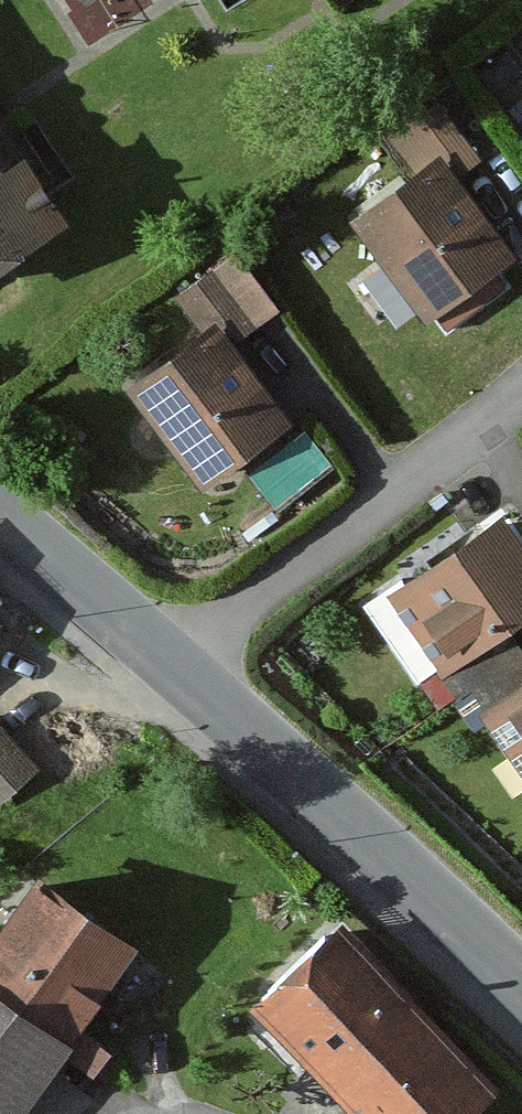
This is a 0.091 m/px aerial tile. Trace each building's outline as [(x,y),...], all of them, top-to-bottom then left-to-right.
[(425,95),(311,198),(432,331),(521,250),(521,202),(425,95)] [(52,224),(11,161),(0,168),(0,258),(52,224)] [(193,330),(108,397),(187,496),(272,429),(193,330)] [(283,496),(333,457),(307,424),(257,464),(283,496)] [(489,521),(372,602),(426,680),(521,615),(521,568),(489,521)] [(465,712),(521,791),(521,670),(465,712)] [(43,760),(0,714),(0,800),(43,760)] [(14,889),(0,909),(0,1113),(3,1113),(41,1056),(84,1084),(110,1044),(73,1019),(115,955),(14,889)] [(317,940),(241,1019),(340,1113),(459,1113),(478,1094),(317,940)]
